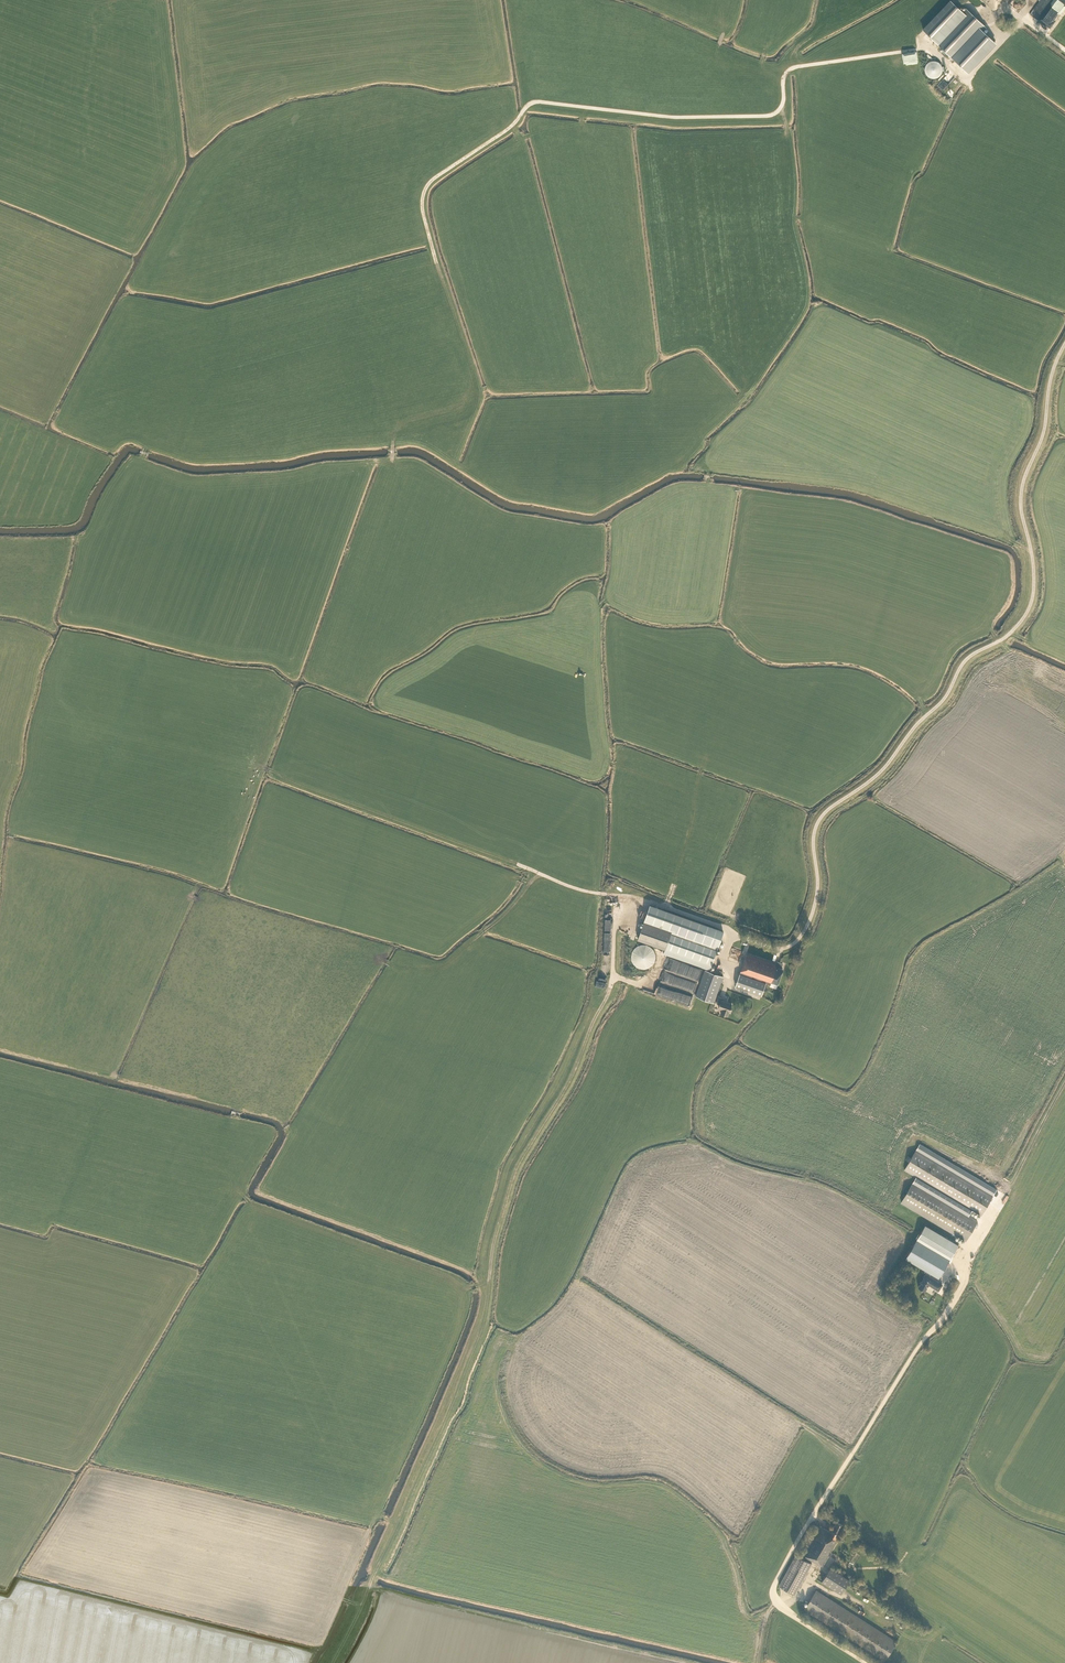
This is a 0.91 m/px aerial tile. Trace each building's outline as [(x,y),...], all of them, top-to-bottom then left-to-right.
[(1003,0),(983,0),(994,10),(1003,0)] [(926,33),(967,72),(995,43),(983,31),(986,27),(966,8),(962,12),(954,4),(926,33)] [(925,71),(925,72),(925,73),(926,74),(926,75),(927,76),(928,76),(929,77),(930,78),(931,78),(932,78),(933,78),(934,78),(935,78),(936,78),(937,78),(938,77),(939,77),(940,76),(941,75),(941,74),(942,73),(942,72),(942,71),(943,70),(943,69),(942,68),(942,67),(942,66),(941,65),(941,64),(940,63),(939,62),(938,62),(937,61),(936,61),(935,61),(934,61),(933,61),(932,61),(931,61),(930,62),(929,62),(928,63),(927,64),(926,64),(926,65),(925,66),(925,67),(925,69),(925,70),(925,71)] [(664,954),(710,970),(723,932),(650,906),(638,940),(665,949),(664,954)] [(778,984),(783,969),(781,969),(783,963),(779,962),(778,965),(775,964),(745,953),(742,959),(745,960),(740,973),(771,984),(771,982),(778,984)] [(714,1003),(716,996),(723,977),(705,970),(696,996),(714,1003)] [(740,974),(735,986),(762,996),(766,983),(740,974)] [(719,1008),(722,1009),(729,1012),(732,1004),(722,1001),(723,998),(719,997),(717,1004),(720,1005),(719,1008)] [(972,1209),(981,1215),(993,1195),(996,1189),(920,1143),(916,1150),(905,1170),(916,1177),(972,1209)] [(968,1215),(972,1209),(916,1177),(913,1183),(901,1202),(966,1241),(977,1221),(968,1215)] [(938,1278),(958,1244),(925,1224),(905,1258),(905,1259),(938,1278)] [(924,1278),(918,1287),(925,1291),(929,1285),(939,1291),(942,1285),(926,1274),(924,1278)] [(820,1526),(820,1527),(814,1524),(809,1532),(815,1536),(814,1538),(813,1538),(804,1555),(823,1566),(837,1540),(835,1539),(843,1525),(837,1522),(831,1532),(820,1526)] [(852,1561),(855,1564),(862,1555),(858,1552),(852,1561)] [(796,1554),(779,1585),(795,1594),(804,1578),(806,1579),(807,1576),(805,1575),(812,1563),(796,1554)] [(850,1579),(831,1567),(822,1581),(841,1593),(850,1579)] [(897,1641),(817,1590),(804,1610),(884,1661),(897,1641)]
